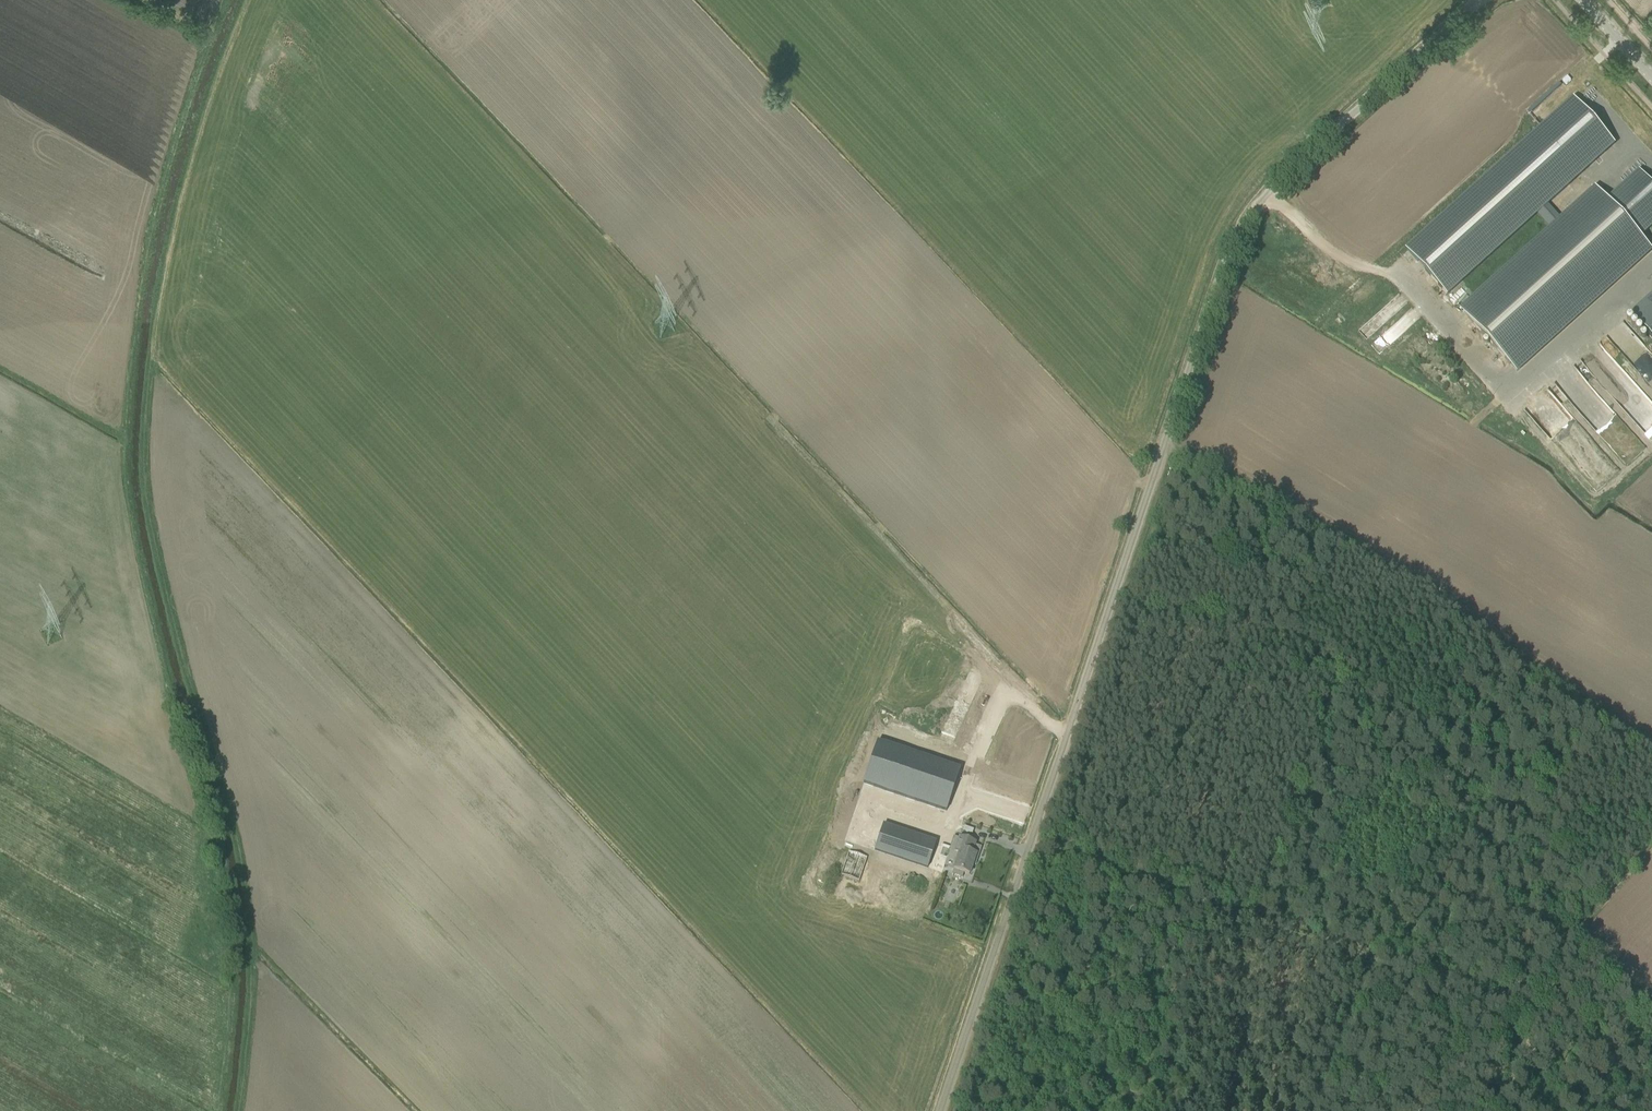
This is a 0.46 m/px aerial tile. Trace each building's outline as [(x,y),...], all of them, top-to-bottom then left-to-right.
[(1574,102),(1407,252),(1447,296),(1614,145),(1574,102)] [(1517,372),(1651,250),(1640,237),(1651,225),(1651,186),(1640,173),(1608,202),(1596,189),(1461,311),(1517,372)] [(1630,315),(1648,334),(1651,330),(1651,295),(1630,315)] [(1577,373),(1571,378),(1570,378),(1559,388),(1569,400),(1587,384),(1577,373)] [(946,811),(960,770),(877,742),(870,763),(863,784),(864,784),(946,811)] [(880,835),(874,850),(927,868),(930,859),(936,842),(883,825),(880,835)] [(937,859),(937,860),(945,863),(947,859),(956,862),(954,869),(952,875),(962,878),(964,873),(969,875),(973,865),(975,866),(981,847),(974,845),(975,843),(964,839),(960,838),(959,839),(953,837),(950,848),(942,845),(941,847),(937,859)] [(854,853),(855,849),(849,847),(840,876),(860,882),(867,857),(854,853)]
